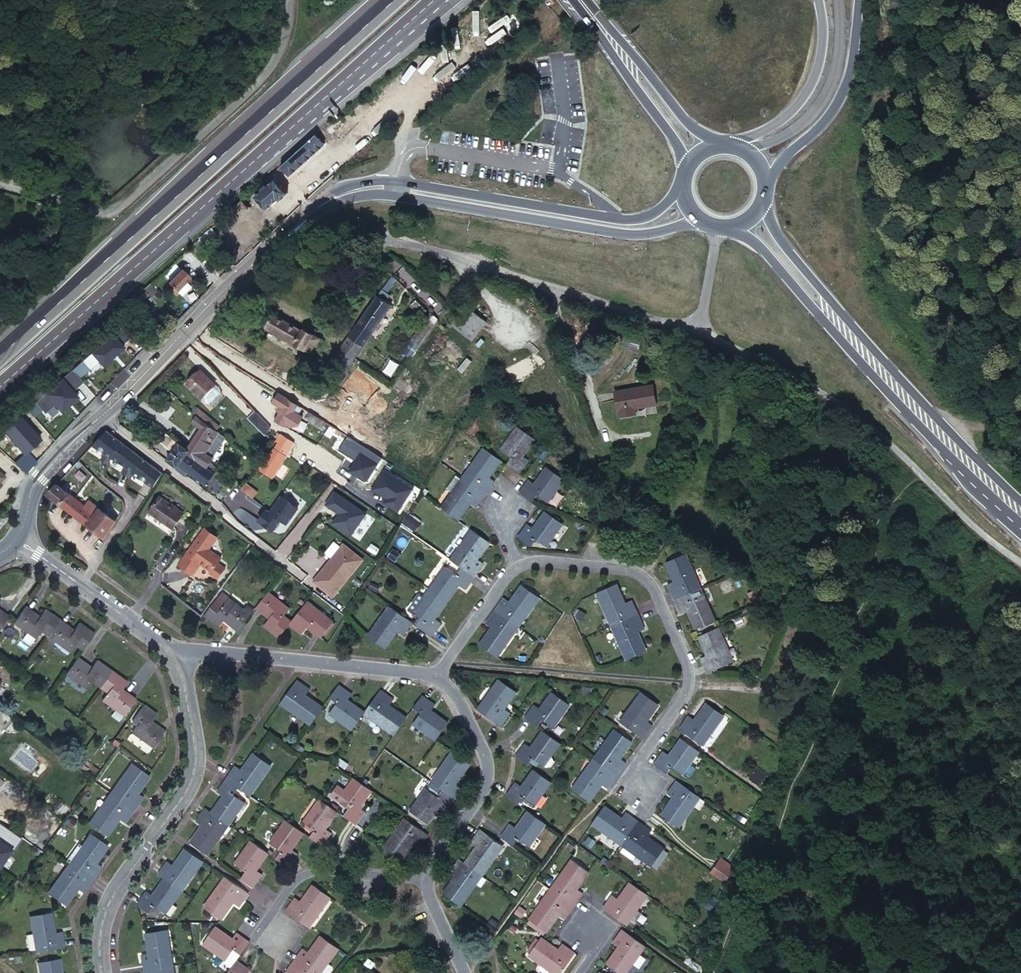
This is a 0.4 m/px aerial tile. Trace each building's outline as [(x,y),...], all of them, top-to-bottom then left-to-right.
[(325,129),(285,166),(293,175),(333,138),(325,129)] [(268,190),(261,196),(271,208),(282,197),(285,199),(292,192),(281,178),(274,185),(273,184),(267,188),(268,190)] [(248,199),(233,212),(236,216),(241,212),(246,217),(256,208),(248,199)] [(182,269),(167,282),(176,291),(190,278),(182,269)] [(394,275),(390,281),(403,294),(408,289),(394,275)] [(8,298),(11,281),(0,281),(0,297),(8,298)] [(151,283),(144,290),(155,301),(160,295),(156,291),(158,289),(151,283)] [(384,289),(380,295),(386,300),(390,294),(384,289)] [(393,305),(386,300),(380,295),(364,316),(378,326),(393,305)] [(423,303),(418,298),(413,304),(423,315),(429,310),(423,303)] [(471,308),(458,330),(476,341),(490,320),(471,308)] [(438,318),(432,312),(403,355),(409,359),(429,332),(438,318)] [(273,315),(266,328),(310,353),(315,345),(317,347),(321,338),(303,328),(302,331),(273,315)] [(359,323),(373,333),(378,326),(364,316),(359,323)] [(364,346),(365,344),(373,333),(359,323),(350,336),(364,346)] [(124,327),(91,354),(99,364),(102,368),(123,351),(121,348),(133,338),(124,327)] [(350,336),(329,365),(342,375),(355,357),(363,346),(364,346),(350,336)] [(371,352),(363,346),(355,357),(363,363),(371,352)] [(395,364),(377,352),(375,354),(367,366),(392,383),(399,372),(405,363),(399,359),(395,364)] [(86,359),(72,370),(80,379),(99,364),(91,354),(86,359)] [(72,370),(36,402),(46,413),(55,405),(62,412),(78,398),(72,393),(84,383),(80,379),(72,370)] [(188,386),(203,399),(216,385),(202,372),(188,386)] [(648,384),(611,389),(614,414),(633,412),(633,402),(650,400),(648,384)] [(236,404),(216,385),(203,399),(223,417),(225,418),(236,406),(236,404)] [(299,406),(279,394),(274,403),(281,408),(284,409),(281,414),(276,421),(287,427),(288,425),(296,412),(299,406)] [(195,413),(198,415),(209,424),(215,429),(217,427),(219,424),(198,408),(195,413)] [(305,417),(296,412),(288,425),(293,427),(300,425),(305,417)] [(320,419),(311,413),(306,421),(315,426),(318,421),(320,419)] [(209,424),(198,415),(193,422),(204,431),(209,424)] [(253,421),(267,435),(272,428),(260,415),(253,421)] [(20,417),(3,432),(24,455),(40,441),(20,417)] [(204,431),(189,450),(191,451),(189,454),(199,461),(201,463),(208,455),(213,458),(227,438),(228,437),(218,431),(215,429),(209,424),(204,431)] [(511,459),(506,466),(518,475),(528,461),(521,456),(534,439),(517,428),(501,451),(511,459)] [(119,441),(107,432),(99,440),(111,450),(115,446),(119,441)] [(280,444),(294,453),(299,446),(283,436),(278,442),(280,444)] [(127,447),(122,443),(119,449),(123,451),(127,447)] [(180,466),(190,474),(199,461),(189,454),(191,451),(189,450),(181,444),(168,461),(178,469),(180,466)] [(294,453),(280,444),(262,470),(275,480),(294,454),(294,453)] [(487,479),(500,462),(483,450),(467,472),(478,480),(473,487),(485,495),(494,483),(487,479)] [(143,459),(137,454),(135,458),(141,462),(143,459)] [(147,467),(150,464),(149,463),(143,459),(141,462),(147,467)] [(201,463),(199,461),(190,474),(208,487),(214,479),(217,475),(211,470),(201,463)] [(160,471),(150,464),(147,467),(143,473),(153,480),(160,471)] [(214,464),(211,470),(217,475),(219,472),(221,469),(214,464)] [(534,485),(527,481),(518,495),(531,504),(536,496),(546,503),(562,479),(546,467),(534,485)] [(153,480),(158,484),(164,475),(160,471),(153,480)] [(228,480),(219,472),(217,475),(214,479),(221,484),(223,482),(225,483),(228,480)] [(59,484),(48,496),(61,506),(71,494),(59,484)] [(259,494),(248,485),(243,491),(248,495),(255,500),(259,494)] [(441,510),(458,522),(469,506),(475,510),(476,509),(485,495),(473,487),(468,494),(457,487),(441,510)] [(367,514),(335,492),(326,505),(339,514),(334,523),(352,536),(367,514)] [(87,506),(71,494),(61,506),(87,526),(105,539),(118,521),(92,500),(87,506)] [(861,495),(851,507),(858,514),(869,502),(861,495)] [(161,496),(150,513),(174,528),(185,511),(161,496)] [(300,511),(282,498),(272,513),(269,510),(260,523),(276,533),(283,523),(289,528),(300,511)] [(534,530),(526,526),(517,540),(530,548),(535,541),(545,547),(561,524),(546,513),(534,530)] [(207,528),(180,565),(192,574),(200,562),(203,564),(212,571),(211,573),(219,579),(226,569),(219,563),(223,558),(210,549),(219,537),(207,528)] [(451,562),(462,569),(474,578),(483,566),(476,561),(488,544),(472,532),(451,562)] [(323,572),(316,581),(336,597),(366,560),(346,544),(332,561),(335,564),(326,575),(323,572)] [(396,550),(390,558),(399,564),(404,556),(396,550)] [(674,600),(691,592),(699,588),(684,554),(665,562),(674,581),(667,585),(674,600)] [(335,564),(332,561),(323,572),(326,575),(335,564)] [(200,562),(192,574),(194,576),(203,564),(200,562)] [(446,570),(431,591),(447,602),(458,587),(465,591),(474,578),(462,569),(456,577),(446,570)] [(612,627),(638,616),(631,601),(624,604),(616,585),(596,593),(612,627)] [(504,600),(495,612),(517,628),(538,599),(522,587),(510,605),(504,600)] [(269,589),(255,606),(269,617),(263,624),(277,635),(288,622),(290,619),(283,613),(289,606),(269,589)] [(420,619),(425,622),(420,629),(432,638),(441,626),(434,620),(447,602),(431,591),(427,598),(415,615),(420,619)] [(691,592),(674,600),(680,614),(688,611),(697,631),(715,622),(703,596),(695,600),(691,592)] [(414,616),(415,615),(427,598),(422,594),(419,595),(407,612),(414,616)] [(219,598),(206,614),(218,625),(224,618),(237,629),(250,613),(230,596),(224,603),(219,598)] [(290,619),(288,622),(302,634),(309,626),(323,636),(335,622),(313,604),(307,612),(301,607),(290,619)] [(26,606),(16,619),(13,623),(36,640),(41,633),(47,637),(60,620),(46,610),(41,617),(26,606)] [(11,616),(0,607),(0,631),(11,616)] [(390,608),(369,637),(385,648),(396,633),(403,637),(412,624),(390,608)] [(517,628),(495,612),(485,625),(492,630),(480,646),(496,658),(517,628)] [(644,630),(638,616),(612,627),(627,662),(646,654),(637,633),(644,630)] [(415,626),(420,629),(425,622),(420,619),(415,626)] [(76,633),(60,620),(47,637),(70,655),(74,649),(80,653),(93,635),(81,626),(76,633)] [(708,655),(701,659),(707,673),(732,661),(717,627),(699,635),(708,655)] [(89,668),(76,658),(63,676),(87,693),(93,685),(99,690),(112,672),(96,660),(89,668)] [(127,683),(112,672),(99,690),(106,695),(101,702),(121,718),(135,700),(121,690),(127,683)] [(489,719),(501,727),(511,713),(503,708),(515,691),(500,681),(484,704),(494,711),(489,719)] [(297,682),(288,694),(296,699),(288,710),(311,727),(323,711),(305,698),(310,691),(297,682)] [(338,688),(330,701),(338,706),(330,716),(352,732),(364,715),(347,703),(352,697),(338,688)] [(380,692),(371,705),(364,714),(371,720),(394,736),(405,721),(389,709),(394,701),(380,692)] [(660,704),(645,693),(622,724),(638,735),(644,740),(654,727),(647,721),(660,704)] [(535,706),(525,719),(538,728),(543,720),(553,727),(569,704),(554,694),(542,711),(535,706)] [(421,697),(413,709),(420,714),(413,725),(436,741),(447,725),(431,713),(435,707),(421,697)] [(690,715),(681,729),(687,734),(704,745),(725,715),(709,703),(697,720),(690,715)] [(158,718),(143,707),(131,724),(139,730),(133,737),(153,751),(164,736),(152,726),(158,718)] [(611,761),(605,768),(618,777),(627,764),(621,759),(633,741),(617,730),(600,753),(611,761)] [(561,743),(544,732),(531,750),(525,746),(517,757),(529,766),(535,758),(545,766),(561,743)] [(656,765),(668,773),(673,766),(684,774),(700,751),(683,740),(671,756),(665,751),(656,765)] [(237,767),(229,779),(241,788),(251,795),(273,764),(258,754),(245,772),(237,767)] [(455,798),(464,786),(458,782),(470,765),(453,754),(432,782),(442,790),(455,798)] [(608,790),(618,777),(605,768),(595,761),(574,790),(589,801),(601,784),(608,790)] [(113,793),(123,800),(135,809),(144,796),(138,792),(151,776),(142,770),(134,763),(113,793)] [(535,806),(553,782),(536,771),(523,789),(516,784),(507,797),(520,806),(525,798),(535,806)] [(226,798),(214,814),(219,818),(230,825),(246,802),(236,795),(241,788),(229,779),(219,793),(226,798)] [(362,782),(358,780),(342,803),(351,811),(347,817),(359,826),(369,813),(362,809),(375,791),(362,782)] [(678,780),(668,794),(675,798),(662,815),(667,819),(681,829),(703,797),(678,780)] [(447,810),(455,798),(442,790),(437,797),(428,790),(411,813),(428,825),(439,808),(445,812),(447,810)] [(108,799),(91,823),(109,834),(120,818),(126,822),(135,809),(123,800),(118,806),(108,799)] [(339,812),(323,800),(307,823),(317,830),(312,838),(324,846),(333,834),(327,830),(339,812)] [(623,819),(604,806),(593,822),(617,839),(625,827),(632,832),(640,821),(627,813),(623,819)] [(204,828),(193,844),(209,855),(225,832),(215,825),(219,818),(214,814),(207,809),(197,823),(204,828)] [(511,825),(502,838),(515,848),(520,840),(530,847),(546,824),(530,813),(518,830),(511,825)] [(419,849),(428,836),(422,832),(406,820),(384,850),(399,861),(411,844),(414,845),(419,849)] [(0,821),(0,865),(1,865),(12,849),(14,850),(21,840),(9,832),(11,829),(0,821)] [(305,833),(289,821),(272,845),(283,852),(277,859),(290,868),(298,856),(292,852),(305,833)] [(653,830),(640,821),(632,832),(624,844),(655,866),(666,849),(648,836),(653,830)] [(625,827),(617,839),(624,844),(632,832),(625,827)] [(21,840),(23,837),(11,829),(9,832),(21,840)] [(480,830),(471,843),(478,847),(467,864),(482,875),(503,846),(499,843),(480,830)] [(96,879),(105,865),(98,860),(110,843),(105,840),(94,832),(78,855),(88,862),(83,870),(96,879)] [(243,879),(256,888),(265,876),(258,871),(270,853),(254,843),(238,865),(248,872),(243,879)] [(160,876),(167,881),(183,892),(205,862),(188,850),(176,867),(169,863),(160,876)] [(725,883),(735,868),(720,857),(710,873),(725,883)] [(460,859),(450,872),(458,877),(446,894),(461,905),(482,875),(467,864),(460,859)] [(564,897),(576,905),(584,893),(579,888),(592,870),(575,859),(554,889),(564,897)] [(52,892),(61,898),(69,903),(81,887),(87,891),(92,883),(96,879),(83,870),(72,862),(52,892)] [(251,895),(229,879),(207,910),(222,921),(235,903),(241,908),(251,895)] [(156,908),(167,915),(183,892),(167,881),(154,897),(148,893),(139,907),(140,908),(151,915),(156,908)] [(613,894),(604,907),(628,922),(648,893),(633,882),(621,899),(613,894)] [(289,911),(312,927),(333,898),(316,886),(304,902),(298,898),(289,911)] [(566,919),(576,905),(564,897),(560,903),(549,896),(532,920),(548,932),(560,914),(566,919)] [(32,913),(39,951),(58,947),(66,946),(64,930),(55,931),(52,912),(52,910),(32,913)] [(251,943),(238,933),(234,939),(217,927),(216,927),(204,944),(228,960),(235,950),(243,955),(243,954),(251,943)] [(609,964),(621,972),(627,972),(641,953),(632,945),(636,938),(624,929),(615,942),(621,946),(609,964)] [(145,957),(147,971),(162,968),(174,967),(168,930),(148,933),(152,956),(145,957)] [(305,948),(295,961),(307,970),(312,962),(323,969),(339,946),(324,936),(312,952),(305,948)] [(580,954),(565,943),(559,951),(544,940),(533,955),(558,972),(566,972),(580,954)] [(43,972),(63,972),(60,957),(40,960),(43,972)] [(295,961),(286,972),(312,972),(307,970),(295,961)] [(230,972),(250,972),(251,971),(238,962),(230,972)]
